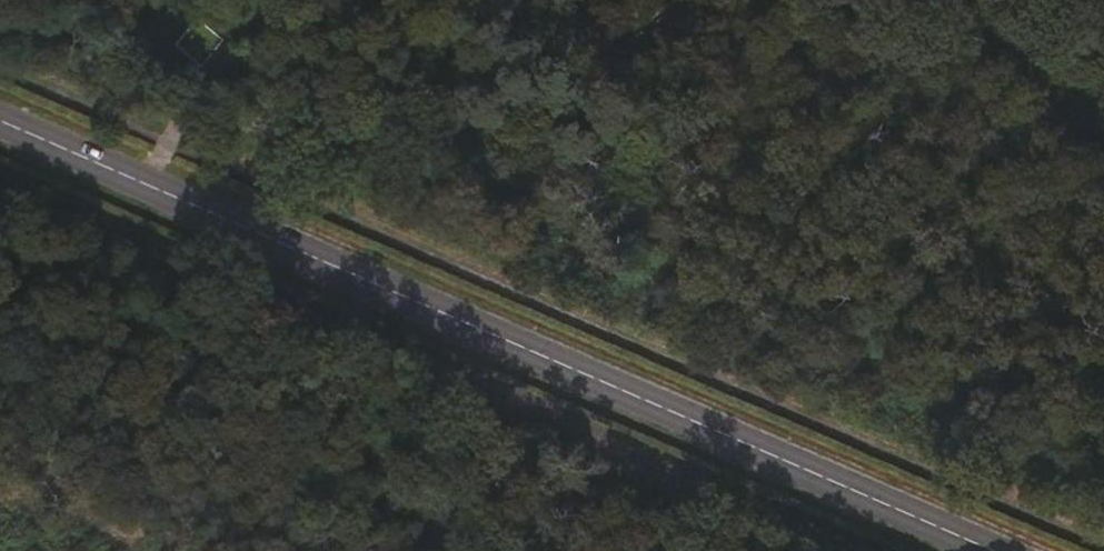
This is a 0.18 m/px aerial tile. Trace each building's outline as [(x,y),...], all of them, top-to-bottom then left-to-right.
[(201,67),(223,40),(197,19),(175,45),(201,67)]
